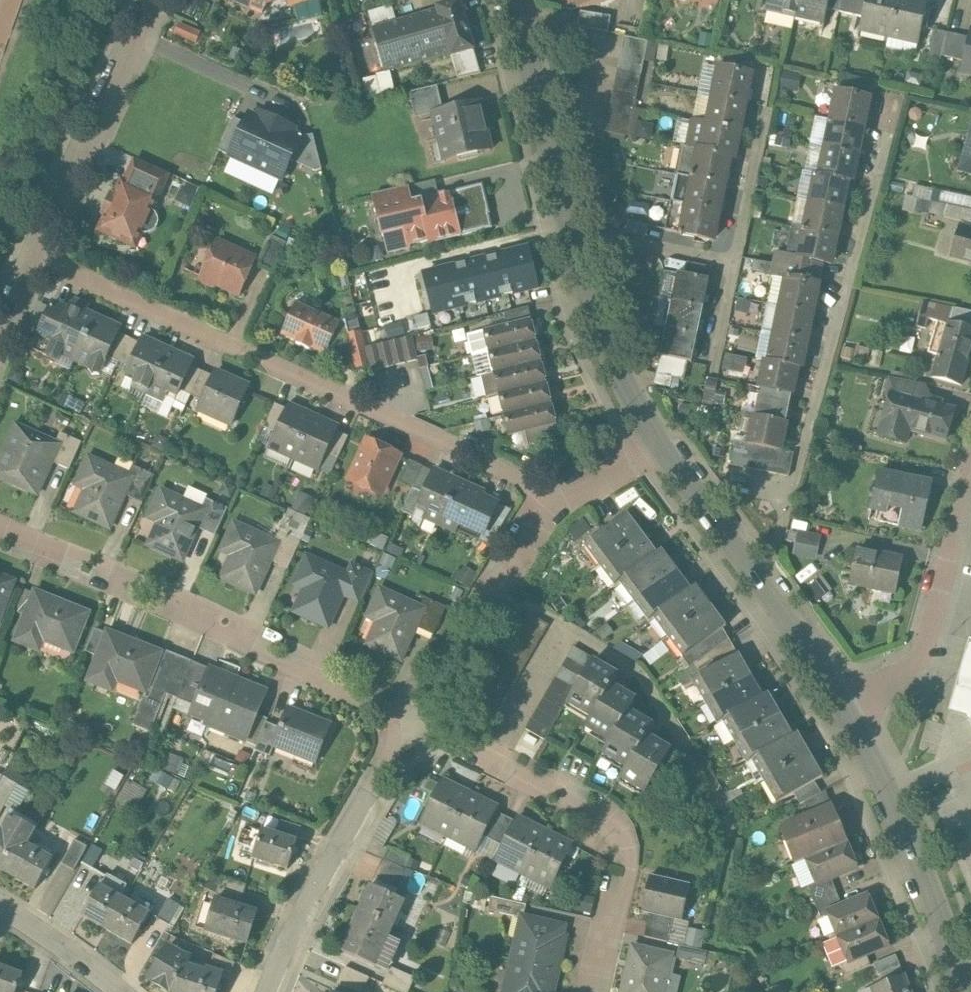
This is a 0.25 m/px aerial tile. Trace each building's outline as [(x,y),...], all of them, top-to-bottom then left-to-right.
[(263,12),(268,3),(280,0),(236,0),(263,12)] [(460,0),(437,7),(438,11),(450,52),(451,56),(474,49),(460,0)] [(580,8),(609,0),(578,0),(580,8)] [(766,9),(795,16),(799,0),(768,0),(766,9)] [(795,16),(824,22),(827,9),(829,0),(799,0),(795,16)] [(827,9),(839,11),(842,0),(829,0),(827,9)] [(839,11),(862,16),(866,0),(842,0),(839,11)] [(862,16),(859,30),(889,37),(897,0),(866,0),(862,16)] [(889,37),(918,43),(928,0),(897,0),(889,37)] [(392,5),(368,12),(374,30),(397,23),(392,5)] [(397,23),(374,30),(386,71),(450,52),(438,11),(397,23)] [(611,16),(581,12),(578,27),(608,33),(611,16)] [(947,32),(935,30),(929,57),(941,60),(942,56),(947,32)] [(970,38),(947,32),(942,56),(965,61),(970,38)] [(648,41),(624,36),(622,48),(646,52),(648,41)] [(970,38),(965,61),(963,73),(964,73),(966,67),(970,68),(970,36),(970,38)] [(646,52),(622,48),(620,58),(644,62),(646,52)] [(474,49),(451,56),(458,79),(481,73),(474,49)] [(644,62),(620,58),(618,68),(642,73),(644,62)] [(642,73),(618,68),(616,78),(639,83),(642,73)] [(751,75),(720,68),(714,96),(745,103),(751,75)] [(375,78),(363,82),(368,101),(379,98),(375,78)] [(639,83),(616,78),(614,89),(637,94),(639,83)] [(437,86),(410,93),(416,118),(434,114),(433,112),(443,110),(437,86)] [(637,94),(614,89),(611,99),(635,104),(637,94)] [(869,99),(838,92),(832,120),(863,127),(869,99)] [(745,103),(714,96),(708,124),(740,130),(745,103)] [(635,104),(611,99),(609,110),(633,114),(635,104)] [(443,110),(433,112),(434,114),(445,161),(491,150),(479,101),(443,110)] [(633,114),(609,110),(607,120),(631,125),(633,114)] [(264,120),(249,114),(230,155),(256,167),(278,120),(266,115),(264,120)] [(278,120),(256,167),(282,179),(301,137),(287,130),(289,125),(278,120)] [(631,125),(607,120),(605,131),(629,136),(631,125)] [(708,124),(692,120),(687,148),(699,150),(703,151),(708,124)] [(863,127),(832,120),(826,148),(858,154),(863,127)] [(740,130),(708,124),(703,151),(730,157),(734,158),(740,130)] [(687,148),(683,147),(677,174),(693,178),(699,150),(687,148)] [(858,154),(826,148),(821,175),(848,181),(852,182),(858,154)] [(703,151),(699,150),(693,178),(721,183),(725,184),(730,157),(703,151)] [(138,152),(101,225),(145,248),(183,175),(138,152)] [(607,160),(590,161),(590,172),(608,171),(607,160)] [(848,181),(821,175),(817,174),(811,202),(842,208),(848,181)] [(725,184),(721,183),(693,178),(691,189),(687,205),(688,205),(719,211),(724,188),(725,184)] [(182,180),(175,201),(190,206),(197,185),(182,180)] [(450,191),(439,194),(436,180),(408,187),(412,203),(388,208),(384,192),(373,195),(383,236),(385,235),(389,253),(409,248),(409,245),(429,240),(429,243),(461,236),(460,235),(492,227),(488,213),(489,213),(483,185),(450,192),(450,191)] [(408,187),(384,192),(388,208),(412,203),(408,187)] [(687,205),(671,202),(666,230),(682,233),(688,205),(687,205)] [(842,208),(811,202),(805,229),(837,236),(842,208)] [(947,205),(932,202),(929,213),(944,216),(947,205)] [(719,211),(688,205),(682,233),(713,239),(719,211)] [(947,205),(944,216),(970,224),(970,210),(947,205)] [(649,227),(629,222),(627,230),(647,234),(649,227)] [(961,225),(951,256),(970,262),(970,228),(961,225)] [(805,229),(792,227),(786,254),(799,257),(822,262),(831,264),(837,236),(805,229)] [(287,242),(272,236),(259,265),(274,272),(287,242)] [(303,244),(290,238),(284,251),(298,257),(303,244)] [(255,259),(217,242),(202,276),(204,283),(210,286),(217,284),(218,284),(240,294),(255,259)] [(528,248),(452,266),(461,307),(486,301),(537,288),(528,248)] [(786,254),(778,252),(776,263),(775,263),(775,264),(796,269),(799,257),(786,254)] [(822,262),(799,257),(796,269),(820,273),(822,262)] [(768,263),(749,259),(746,269),(766,274),(768,263)] [(796,269),(775,264),(772,277),(774,277),(787,280),(787,279),(817,285),(820,273),(796,269)] [(709,279),(678,273),(672,301),(703,307),(709,279)] [(817,285),(787,279),(787,280),(774,277),(770,299),(782,301),(781,307),(812,313),(818,285),(817,285)] [(754,283),(739,279),(735,297),(750,300),(754,283)] [(751,301),(739,298),(736,310),(748,313),(751,301)] [(78,301),(75,309),(69,306),(67,310),(53,303),(41,329),(36,341),(32,349),(48,356),(58,361),(61,352),(76,359),(95,318),(85,313),(88,306),(78,301)] [(486,301),(461,307),(464,318),(486,313),(486,301)] [(703,307),(672,301),(666,328),(698,335),(703,307)] [(922,302),(916,326),(926,328),(929,319),(949,324),(950,324),(951,321),(970,326),(970,312),(922,302)] [(338,322),(296,303),(282,335),(297,342),(296,344),(309,349),(310,348),(326,355),(328,348),(350,343),(351,343),(349,334),(345,320),(339,321),(338,322)] [(444,303),(432,306),(437,329),(450,326),(444,303)] [(345,320),(349,334),(361,331),(355,307),(343,310),(345,320)] [(529,307),(505,313),(508,325),(532,319),(529,307)] [(812,313),(781,307),(775,334),(807,341),(812,313)] [(120,329),(95,318),(76,359),(91,366),(89,370),(93,375),(100,375),(105,362),(108,357),(119,333),(120,329)] [(508,325),(483,331),(489,352),(537,341),(532,319),(508,325)] [(949,324),(940,356),(939,356),(933,377),(962,385),(970,354),(970,330),(950,324),(949,324)] [(41,329),(30,325),(25,337),(36,341),(41,329)] [(698,335),(666,328),(661,356),(688,362),(692,363),(698,335)] [(351,343),(350,343),(356,369),(370,365),(366,348),(361,331),(349,334),(351,343)] [(130,338),(119,333),(108,357),(119,362),(130,338)] [(807,341),(775,334),(770,361),(770,362),(797,367),(797,368),(801,368),(807,341)] [(412,336),(400,339),(406,362),(418,359),(412,336)] [(140,343),(130,338),(119,362),(130,367),(140,343)] [(168,351),(142,339),(140,343),(130,367),(127,373),(136,377),(133,385),(149,392),(168,351)] [(400,339),(389,342),(395,365),(406,362),(400,339)] [(537,341),(489,352),(493,373),(494,373),(542,362),(537,341)] [(389,342),(377,345),(383,368),(395,365),(389,342)] [(377,345),(366,348),(370,365),(371,371),(383,368),(377,345)] [(193,362),(168,351),(149,392),(165,399),(168,391),(178,396),(180,390),(191,366),(193,362)] [(747,358),(726,354),(723,369),(744,373),(747,358)] [(661,356),(660,356),(657,374),(684,379),(688,362),(661,356)] [(797,367),(770,362),(770,361),(766,360),(760,388),(791,395),(797,368),(797,367)] [(542,362),(494,373),(493,373),(482,376),(487,397),(499,395),(499,394),(547,383),(542,362)] [(202,371),(191,366),(180,390),(191,395),(202,371)] [(202,371),(191,395),(202,400),(213,376),(202,371)] [(231,381),(216,375),(217,373),(215,372),(213,376),(202,400),(199,409),(201,409),(202,407),(232,420),(230,423),(232,424),(248,387),(231,380),(231,381)] [(919,383),(890,377),(886,396),(897,399),(914,402),(915,398),(916,398),(919,383)] [(718,380),(708,378),(703,403),(713,405),(718,380)] [(547,383),(499,394),(499,395),(504,416),(552,403),(547,383)] [(791,395),(760,388),(755,416),(786,422),(791,395)] [(86,403),(73,397),(68,407),(80,413),(86,403)] [(954,409),(916,398),(915,398),(914,402),(897,399),(895,407),(889,405),(884,423),(945,441),(954,409)] [(287,409),(275,403),(265,427),(276,432),(287,409)] [(552,403),(504,416),(509,436),(526,432),(553,426),(557,425),(552,403)] [(313,416),(289,405),(287,409),(276,432),(270,447),(295,458),(313,416)] [(338,427),(313,416),(295,458),(319,469),(326,455),(336,431),(338,427)] [(786,422),(755,416),(749,444),(759,446),(770,448),(780,450),(786,422)] [(488,419),(475,422),(477,433),(491,430),(488,419)] [(56,442),(16,424),(3,452),(13,456),(3,479),(37,495),(52,462),(60,444),(56,442)] [(553,426),(526,432),(529,444),(533,443),(537,444),(541,443),(544,440),(556,437),(553,426)] [(348,436),(336,431),(326,455),(337,460),(348,436)] [(82,442),(60,432),(56,442),(60,444),(52,462),(70,470),(82,442)] [(170,440),(158,434),(152,447),(165,452),(170,440)] [(399,455),(368,440),(352,475),(368,482),(369,487),(377,491),(383,489),(399,455)] [(747,443),(735,441),(730,464),(742,467),(747,443)] [(749,444),(747,443),(742,467),(754,469),(759,446),(749,444)] [(770,448),(759,446),(754,469),(766,472),(770,448)] [(780,450),(770,448),(766,472),(777,474),(782,450),(780,450)] [(794,453),(782,450),(777,474),(789,476),(794,453)] [(129,475),(89,457),(76,485),(86,489),(76,512),(110,528),(125,495),(133,477),(129,475)] [(422,466),(410,460),(400,482),(413,488),(422,466)] [(155,475),(133,465),(129,475),(133,477),(125,495),(143,503),(155,475)] [(433,471),(423,466),(413,488),(423,492),(433,471)] [(459,482),(433,471),(423,492),(415,512),(416,513),(440,524),(459,482)] [(932,483),(880,472),(873,507),(888,510),(889,502),(905,505),(900,525),(923,529),(932,483)] [(484,493),(459,482),(440,524),(456,531),(460,523),(469,527),(470,527),(482,533),(484,534),(497,504),(496,503),(483,497),(484,493)] [(278,490),(266,484),(260,496),(273,502),(278,490)] [(423,492),(413,488),(402,511),(414,517),(416,513),(415,512),(423,492)] [(202,508),(162,490),(149,518),(159,522),(149,545),(183,561),(198,528),(206,510),(202,508)] [(314,497),(300,491),(292,509),(306,515),(314,497)] [(228,508),(206,498),(202,508),(206,510),(198,528),(216,536),(228,508)] [(496,503),(497,504),(484,534),(482,533),(479,540),(491,546),(512,510),(497,503),(496,503)] [(311,519),(289,509),(279,531),(301,541),(311,519)] [(628,514),(589,543),(604,563),(642,534),(628,514)] [(275,541),(235,523),(222,551),(232,555),(222,578),(256,594),(271,561),(279,543),(275,541)] [(301,541),(279,531),(275,541),(279,543),(271,561),(288,569),(301,541)] [(819,536),(801,532),(796,554),(814,558),(819,536)] [(642,534),(604,563),(619,583),(624,579),(623,579),(657,554),(642,534)] [(902,559),(857,549),(850,584),(896,593),(902,559)] [(657,554),(624,579),(638,599),(677,570),(662,550),(657,554)] [(348,574),(308,556),(295,583),(305,588),(294,611),(328,626),(344,593),(352,576),(348,574)] [(374,574),(352,564),(348,574),(352,576),(344,593),(361,601),(374,574)] [(476,571),(464,565),(455,580),(467,587),(476,571)] [(677,570),(638,599),(653,618),(658,615),(691,589),(677,570)] [(0,578),(0,613),(12,583),(0,578)] [(809,578),(799,585),(809,599),(819,592),(809,578)] [(691,589),(658,615),(672,634),(711,606),(696,586),(691,589)] [(35,594),(23,589),(14,611),(26,616),(35,594)] [(421,607),(380,589),(368,616),(378,621),(367,644),(401,659),(416,627),(424,609),(421,607)] [(88,613),(35,592),(35,594),(26,616),(16,641),(39,650),(43,640),(73,652),(88,613)] [(447,607),(425,597),(421,607),(424,609),(416,627),(434,634),(447,607)] [(560,598),(553,603),(558,611),(566,606),(560,598)] [(711,606),(672,634),(687,654),(697,647),(723,628),(726,626),(711,606)] [(549,625),(529,613),(523,623),(543,635),(549,625)] [(523,623),(517,634),(537,645),(543,635),(523,623)] [(723,628),(697,647),(705,657),(729,640),(723,628)] [(95,629),(86,652),(98,656),(107,634),(95,629)] [(161,653),(108,632),(107,634),(98,656),(88,681),(112,690),(116,680),(145,692),(161,653)] [(970,639),(950,707),(968,712),(970,718),(970,639)] [(729,640),(705,657),(686,670),(692,680),(737,654),(729,640)] [(593,658),(573,646),(567,657),(587,668),(591,662),(593,658)] [(192,661),(167,651),(148,698),(144,696),(132,725),(151,732),(166,694),(177,699),(192,661)] [(737,654),(692,680),(704,702),(751,676),(739,654),(737,654)] [(587,668),(567,657),(561,667),(581,678),(587,668)] [(192,661),(177,699),(195,705),(210,669),(192,661)] [(617,678),(591,662),(581,678),(569,699),(569,700),(592,714),(586,725),(611,739),(627,713),(628,714),(634,702),(611,688),(617,678)] [(499,664),(499,665),(493,675),(513,687),(519,676),(499,664)] [(581,678),(561,667),(555,677),(575,689),(581,678)] [(266,692),(210,669),(195,705),(191,714),(208,721),(207,725),(246,741),(266,692)] [(493,675),(487,685),(507,697),(513,687),(493,675)] [(751,676),(704,702),(717,724),(722,721),(763,697),(763,696),(751,676)] [(575,689),(555,677),(549,687),(569,699),(575,689)] [(487,685),(481,695),(501,707),(507,697),(487,685)] [(569,700),(549,688),(543,698),(563,710),(569,700)] [(763,697),(722,721),(734,742),(781,715),(772,699),(768,693),(763,696),(763,697)] [(481,695),(481,696),(475,706),(495,718),(501,707),(481,695)] [(563,710),(543,698),(537,708),(557,720),(563,710)] [(331,726),(288,708),(280,728),(273,745),(275,746),(299,756),(301,750),(316,756),(314,762),(316,763),(331,726)] [(557,720),(537,708),(531,719),(551,730),(557,720)] [(669,752),(646,738),(652,728),(628,714),(627,713),(611,739),(604,751),(628,765),(621,775),(647,790),(669,752)] [(781,715),(734,742),(747,764),(752,761),(751,760),(793,736),(793,735),(781,715)] [(551,730),(531,719),(525,729),(545,740),(551,730)] [(280,728),(267,723),(255,751),(270,757),(275,746),(273,745),(280,728)] [(793,736),(751,760),(752,761),(764,781),(811,755),(798,733),(793,735),(793,736)] [(185,775),(189,762),(167,755),(163,769),(185,775)] [(811,755),(764,781),(777,803),(795,793),(815,781),(823,776),(811,755)] [(3,776),(0,781),(0,812),(16,784),(3,776)] [(457,788),(443,781),(422,823),(424,824),(425,821),(449,833),(447,836),(449,837),(470,794),(469,793),(468,795),(457,789),(457,788)] [(815,781),(795,793),(800,804),(804,802),(822,793),(815,781)] [(144,791),(130,782),(117,802),(132,811),(144,791)] [(822,793),(804,802),(810,815),(832,806),(826,791),(822,793)] [(481,801),(470,796),(471,794),(470,794),(449,837),(450,837),(451,835),(475,846),(473,849),(475,850),(482,836),(495,811),(496,807),(482,800),(481,801)] [(810,815),(786,825),(782,831),(795,864),(806,860),(847,843),(832,806),(810,815)] [(493,841),(505,816),(495,811),(482,836),(493,841)] [(10,816),(2,831),(0,835),(0,870),(10,875),(27,845),(28,845),(36,831),(14,818),(10,816)] [(505,816),(493,841),(504,846),(516,821),(505,816)] [(532,825),(518,818),(516,821),(504,846),(497,861),(499,861),(500,859),(524,871),(522,873),(523,874),(545,831),(544,830),(543,832),(532,826),(532,825)] [(397,825),(386,819),(374,839),(385,845),(397,825)] [(296,841),(263,831),(254,858),(287,868),(296,841)] [(556,838),(545,833),(546,832),(545,831),(523,874),(525,874),(526,872),(550,883),(548,886),(550,887),(571,844),(557,837),(556,838)] [(475,850),(486,855),(493,841),(482,836),(475,850)] [(88,846),(75,839),(62,863),(74,870),(88,846)] [(504,846),(493,841),(486,855),(497,861),(504,846)] [(847,843),(806,860),(816,883),(816,884),(831,878),(857,867),(847,843)] [(28,845),(27,845),(10,875),(35,889),(52,859),(28,845)] [(411,857),(389,848),(384,859),(407,868),(411,857)] [(407,869),(383,859),(373,880),(397,891),(407,869)] [(222,877),(206,872),(198,887),(218,893),(222,877)] [(127,887),(107,876),(101,886),(121,897),(127,887)] [(690,885),(650,876),(641,911),(649,913),(673,919),(682,921),(690,885)] [(245,884),(222,877),(218,893),(240,900),(245,884)] [(831,878),(816,884),(816,883),(808,886),(815,902),(837,893),(831,878)] [(101,886),(100,886),(82,916),(107,930),(125,900),(121,897),(101,886)] [(404,901),(371,886),(360,911),(393,926),(394,925),(393,925),(399,912),(404,901)] [(837,893),(815,902),(821,917),(828,914),(828,913),(843,907),(837,893)] [(527,905),(492,897),(488,910),(523,919),(527,905)] [(843,907),(828,913),(828,914),(838,938),(879,921),(869,897),(843,907)] [(180,905),(168,898),(157,918),(169,925),(180,905)] [(150,914),(125,900),(107,930),(132,944),(150,914)] [(257,913),(216,900),(207,930),(248,943),(257,913)] [(393,926),(360,911),(342,951),(375,966),(383,948),(382,948),(388,936),(388,937),(393,926)] [(673,919),(649,913),(644,937),(668,942),(673,919)] [(565,926),(532,918),(527,938),(523,940),(517,939),(512,959),(558,970),(561,959),(558,958),(559,950),(563,951),(566,936),(563,935),(565,926)] [(879,921),(838,938),(847,961),(848,962),(866,954),(888,945),(879,921)] [(708,952),(679,945),(676,958),(705,965),(708,952)] [(167,947),(149,978),(174,991),(175,991),(183,965),(187,966),(188,956),(179,951),(178,953),(167,947)] [(633,947),(623,991),(662,991),(670,956),(633,947)] [(717,954),(708,952),(705,965),(714,967),(717,954)] [(236,962),(214,953),(210,963),(232,972),(236,962)] [(866,954),(848,962),(847,961),(840,964),(845,976),(871,965),(866,954)] [(896,955),(874,964),(879,974),(900,966),(896,955)] [(512,959),(507,980),(517,983),(515,991),(553,991),(554,989),(551,989),(552,981),(556,981),(558,970),(512,959)] [(207,969),(206,972),(187,966),(183,965),(175,991),(218,991),(223,974),(207,969)] [(345,967),(338,984),(356,991),(362,991),(369,977),(345,967)] [(391,967),(383,984),(402,991),(409,991),(415,978),(391,967)] [(0,968),(0,991),(16,991),(22,976),(0,968)] [(904,975),(872,988),(874,991),(910,991),(904,975)]
